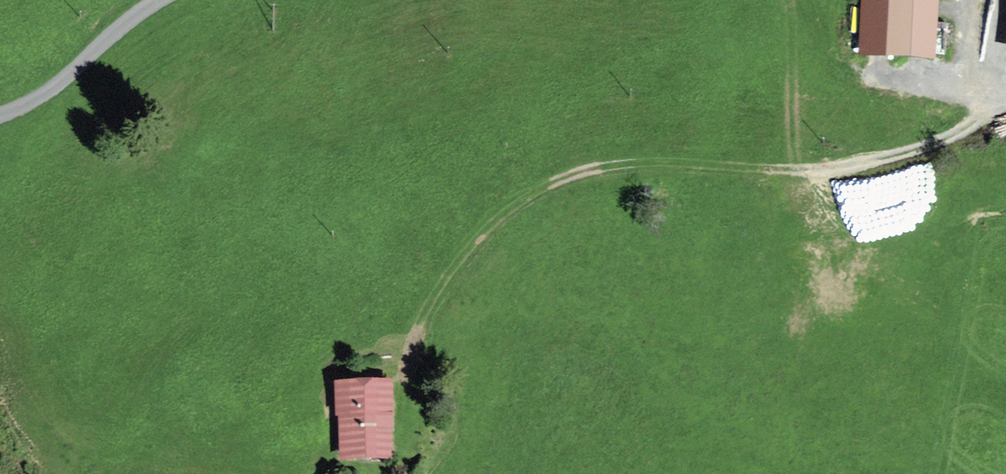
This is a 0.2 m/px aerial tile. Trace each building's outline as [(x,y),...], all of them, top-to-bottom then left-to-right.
[(861,56),(931,60),(935,0),(865,0),(861,56)] [(388,387),(339,388),(341,462),(390,461),(388,387)]
